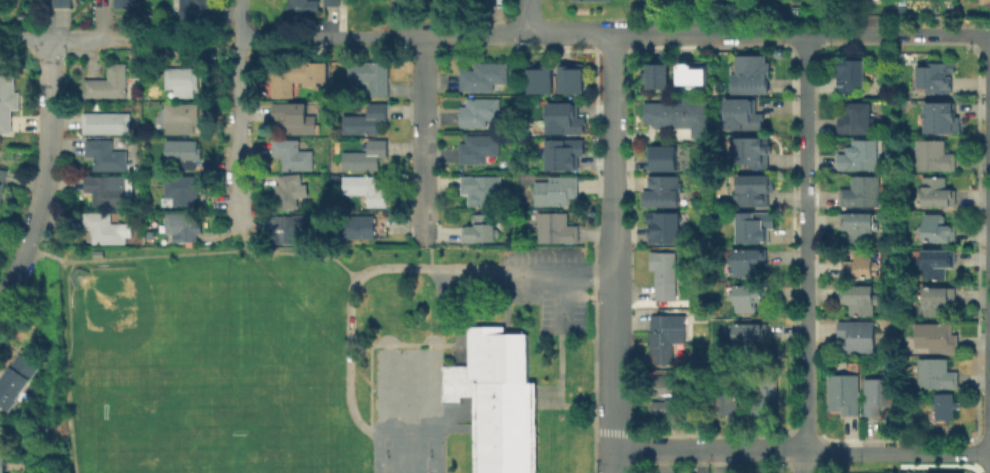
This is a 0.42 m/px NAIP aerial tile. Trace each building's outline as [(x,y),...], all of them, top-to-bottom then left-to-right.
[(50,10),(50,0),(67,0),(67,10),(50,10)] [(110,10),(110,0),(133,0),(133,10),(110,10)] [(177,21),(177,0),(187,0),(208,0),(208,20),(177,21)] [(287,2),(287,0),(304,0),(304,2),(316,2),(316,16),(283,16),(283,2),(287,2)] [(321,9),(321,0),(337,0),(337,9),(321,9)] [(766,54),(766,61),(770,61),(770,79),(768,79),(768,92),(730,92),(730,72),(734,72),(734,54),(766,54)] [(857,94),(838,95),(838,71),(843,71),(841,66),(841,62),(844,58),(870,58),(870,86),(857,87),(857,94)] [(292,99),(267,99),(267,60),(317,60),(317,89),(292,89),(292,99)] [(955,74),(955,87),(953,87),(952,93),(925,94),(925,87),(920,87),(920,65),(930,63),(930,61),(942,60),(957,63),(957,74),(955,74)] [(384,100),(364,100),(364,85),(346,85),(346,63),(384,63),(384,100)] [(490,92),(457,92),(457,70),(468,70),(468,63),(504,63),(504,84),(490,84),(490,92)] [(680,86),(680,65),(683,65),(683,63),(692,64),(692,65),(695,65),(695,68),(710,68),(710,86),(680,86)] [(123,100),(80,100),(80,82),(103,82),(103,65),(123,65),(123,100)] [(664,91),(641,92),(641,67),(663,66),(664,91)] [(548,67),(548,97),(523,97),(522,72),(535,71),(535,68),(548,67)] [(577,96),(554,96),(554,68),(565,68),(565,72),(577,72),(577,96)] [(192,99),(170,100),(170,92),(162,92),(161,71),(197,70),(198,93),(192,93),(192,99)] [(8,137),(0,137),(0,78),(10,78),(10,94),(15,94),(15,112),(8,112),(8,137)] [(755,98),(755,112),(763,112),(763,119),(761,119),(761,128),(724,128),(724,97),(755,98)] [(457,129),(456,107),(463,107),(463,99),(497,99),(497,122),(483,122),(483,129),(457,129)] [(874,133),(837,135),(837,118),(846,117),(846,113),(847,113),(849,104),(854,103),(854,101),(874,100),(874,133)] [(650,131),(651,126),(640,126),(640,105),(679,105),(679,101),(706,101),(706,139),(690,139),(690,131),(650,131)] [(960,117),(959,134),(927,133),(927,101),(957,102),(957,117),(960,117)] [(376,135),(340,135),(340,117),(364,117),(364,105),(385,105),(385,123),(376,123),(376,135)] [(582,137),(541,137),(540,105),(574,105),(574,119),(582,119),(582,137)] [(191,135),(162,135),(161,106),(195,106),(195,125),(191,125),(191,135)] [(315,136),(276,136),(276,123),(268,123),(268,106),(305,106),(305,116),(315,116),(315,136)] [(126,136),(79,137),(79,115),(126,115),(126,136)] [(538,127),(539,139),(527,139),(527,127),(538,127)] [(771,169),(751,170),(749,135),(768,137),(774,137),(774,154),(771,154),(771,169)] [(483,166),(456,166),(456,145),(462,145),(462,137),(497,137),(497,157),(483,158),(483,166)] [(377,173),(340,172),(340,153),(364,153),(364,140),(387,141),(387,159),(377,159),(377,173)] [(879,171),(838,172),(837,156),(846,155),(846,148),(855,147),(854,140),(884,140),(883,161),(879,162),(879,171)] [(956,154),(956,171),(916,171),(916,140),(947,140),(947,154),(956,154)] [(311,173),(279,173),(280,160),(269,160),(269,141),(297,141),(297,152),(311,152),(311,173)] [(575,173),(541,173),(541,141),(582,141),(582,158),(574,158),(575,173)] [(125,173),(90,173),(90,160),(81,160),(81,143),(109,142),(109,153),(124,153),(125,173)] [(193,172),(161,172),(161,142),(194,142),(194,149),(200,149),(199,165),(193,165),(193,172)] [(675,172),(645,173),(645,150),(674,149),(675,172)] [(518,160),(518,171),(509,171),(509,160),(518,160)] [(768,191),(768,206),(736,205),(736,199),(734,199),(734,189),(736,189),(736,174),(774,174),(774,191),(768,191)] [(298,208),(277,213),(275,205),(271,206),(270,197),(274,196),(273,189),(277,188),(275,179),(298,175),(301,188),(294,189),(298,208)] [(387,208),(362,208),(362,196),(341,196),(341,176),(379,176),(379,190),(387,190),(387,208)] [(880,176),(880,208),(840,207),(840,189),(852,189),(852,176),(880,176)] [(465,209),(465,197),(457,197),(457,177),(498,177),(498,200),(490,200),(489,209),(465,209)] [(677,209),(639,210),(639,193),(646,193),(646,178),(675,177),(675,186),(680,185),(680,195),(676,195),(677,209)] [(947,177),(947,188),(956,187),(956,205),(923,206),(923,197),(918,197),(918,188),(922,187),(922,177),(947,177)] [(124,208),(80,207),(80,178),(124,179),(124,208)] [(567,209),(530,209),(530,184),(544,184),(544,179),(575,178),(575,201),(567,201),(567,209)] [(193,209),(158,209),(158,199),(162,199),(162,180),(196,180),(197,200),(193,200),(193,209)] [(331,200),(331,209),(322,209),(322,199),(331,200)] [(777,213),(777,229),(771,229),(770,243),(741,243),(741,210),(760,211),(760,213),(777,213)] [(875,212),(877,215),(882,215),(882,222),(879,223),(879,232),(874,231),(874,243),(849,243),(849,231),(841,231),(840,214),(847,213),(848,212),(875,212)] [(675,247),(646,246),(646,227),(642,227),(642,213),(676,214),(675,247)] [(956,226),(956,242),(935,243),(935,241),(923,241),(923,234),(920,234),(918,232),(918,228),(920,225),(924,225),(924,214),(942,214),(945,217),(945,221),(941,225),(956,226)] [(124,245),(88,245),(88,232),(80,232),(80,215),(108,216),(108,227),(124,227),(124,245)] [(195,237),(161,237),(161,215),(195,215),(195,237)] [(575,244),(535,244),(535,230),(529,230),(529,215),(565,215),(565,228),(575,228),(575,244)] [(297,245),(268,245),(267,217),(297,216),(297,245)] [(490,245),(458,245),(458,229),(469,229),(469,216),(491,216),(490,231),(496,231),(496,241),(490,241),(490,245)] [(373,240),(341,240),(341,217),(373,217),(373,240)] [(766,249),(766,265),(754,265),(757,269),(757,273),(753,276),(734,276),(734,268),(732,268),(732,264),(729,264),(727,261),(726,257),(729,255),(732,255),(732,249),(766,249)] [(876,255),(877,263),(877,270),(875,274),(874,277),(863,277),(863,278),(842,278),(842,260),(855,260),(852,257),(852,252),(855,250),(873,249),(874,254),(876,255)] [(954,249),(954,265),(945,265),(945,278),(921,277),(921,266),(916,266),(917,257),(921,257),(921,249),(954,249)] [(652,304),(652,273),(646,273),(646,254),(673,254),(674,304),(652,304)] [(877,285),(877,295),(878,295),(878,304),(874,304),(874,315),(850,315),(850,302),(841,302),(841,287),(849,286),(849,285),(877,285)] [(767,286),(767,302),(756,302),(756,311),(754,311),(754,313),(735,313),(735,305),(733,305),(733,300),(730,301),(728,298),(728,294),(730,292),(733,292),(733,286),(767,286)] [(957,287),(957,305),(944,305),(944,315),(924,315),(924,287),(957,287)] [(649,370),(648,351),(645,351),(644,333),(648,333),(648,315),(681,314),(682,345),(670,346),(670,369),(649,370)] [(766,321),(766,337),(754,337),(754,348),(735,348),(735,341),(733,340),(733,336),(730,337),(727,333),(727,330),(730,327),(733,327),(733,321),(766,321)] [(876,351),(846,352),(846,337),(839,337),(839,321),(877,321),(876,351)] [(961,334),(961,353),(932,353),(932,348),(917,348),(917,323),(955,323),(955,334),(961,334)] [(531,384),(531,472),(469,472),(469,434),(469,398),(458,398),(458,404),(442,404),(442,417),(415,417),(415,423),(403,423),(403,417),(384,417),(384,424),(373,424),(373,352),(440,352),(440,368),(463,368),(463,329),(500,329),(500,336),(525,336),(525,384),(531,384)] [(7,413),(0,408),(0,379),(17,353),(38,366),(7,413)] [(961,371),(960,389),(920,389),(920,359),(951,359),(950,371),(961,371)] [(777,372),(777,399),(770,399),(770,415),(752,414),(752,372),(777,372)] [(858,375),(859,416),(842,417),(842,411),(829,411),(828,375),(858,375)] [(682,417),(645,418),(644,380),(681,379),(682,417)] [(895,380),(895,409),(881,409),(881,416),(865,417),(865,379),(895,380)] [(728,390),(728,391),(741,391),(742,414),(717,415),(716,390),(728,390)] [(958,410),(958,420),(939,420),(939,394),(958,394),(958,402),(962,402),(962,409),(958,410)]
